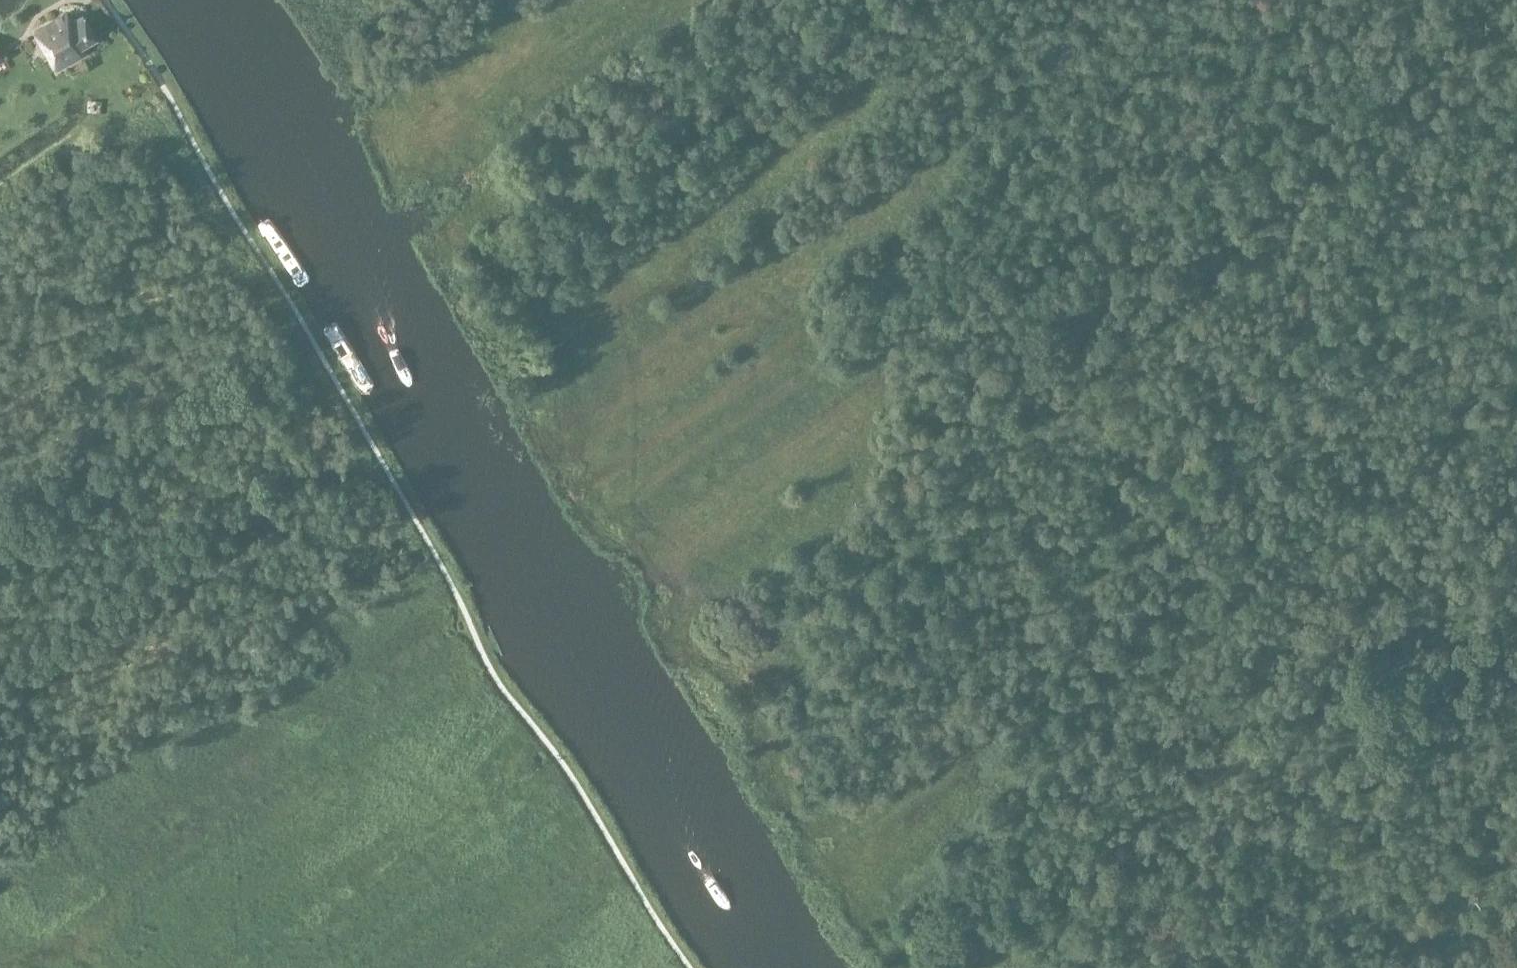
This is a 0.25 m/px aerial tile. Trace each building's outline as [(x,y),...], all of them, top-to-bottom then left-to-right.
[(66,10),(31,31),(55,70),(81,55),(78,50),(97,38),(82,13),(72,19),(66,10)]
